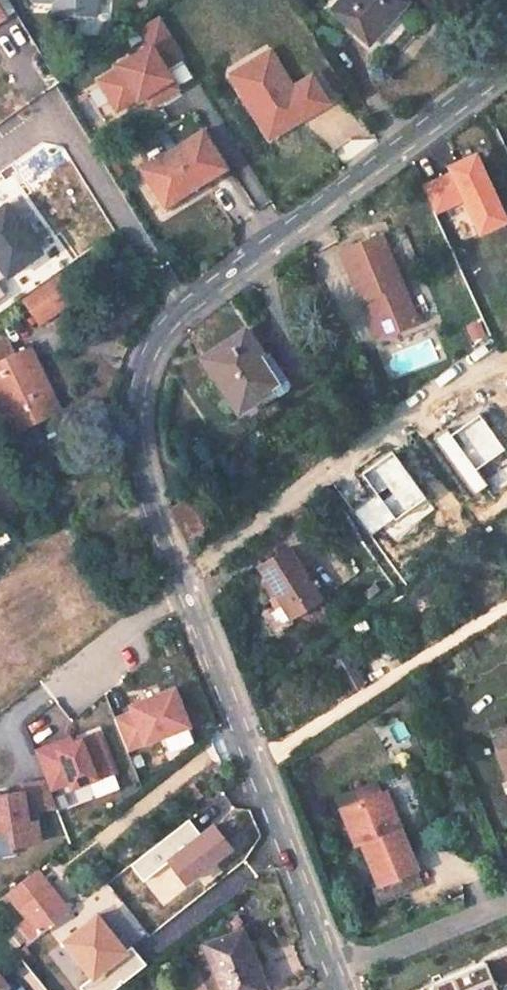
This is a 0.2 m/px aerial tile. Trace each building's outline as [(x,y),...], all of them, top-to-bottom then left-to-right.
[(332,8),(370,42),(407,2),(405,0),(340,0),(332,8)] [(179,88),(165,67),(183,55),(160,17),(140,29),(150,45),(117,66),(120,69),(100,81),(115,104),(134,92),(137,98),(138,100),(155,90),(161,99),(179,88)] [(329,102),(312,75),(294,86),(271,50),(231,75),(260,122),(277,112),(287,128),(329,102)] [(161,99),(155,90),(146,96),(152,105),(161,99)] [(118,110),(137,98),(134,92),(115,104),(118,110)] [(287,128),(277,112),(260,122),(270,139),(287,128)] [(203,130),(143,169),(165,204),(225,165),(203,130)] [(452,172),(422,185),(435,212),(464,199),(479,233),(506,221),(476,153),(449,166),(452,172)] [(5,202),(0,205),(0,274),(37,250),(5,202)] [(381,232),(339,249),(360,300),(368,297),(383,336),(418,322),(381,232)] [(63,267),(28,292),(45,316),(80,291),(63,267)] [(368,297),(360,300),(376,339),(383,336),(368,297)] [(271,389),(252,359),(246,351),(255,345),(243,327),(201,356),(237,411),(253,401),(271,389)] [(0,341),(0,412),(10,434),(57,411),(27,346),(13,352),(7,338),(0,341)] [(285,380),(265,350),(261,353),(252,359),(271,389),(274,392),(284,385),(285,380)] [(0,412),(0,439),(10,434),(0,412)] [(505,450),(480,415),(452,434),(449,431),(437,439),(476,494),(488,485),(476,470),(505,450)] [(424,498),(392,453),(362,474),(377,496),(355,511),(372,535),(424,498)] [(13,551),(3,530),(0,532),(0,557),(13,551)] [(289,547),(257,566),(288,616),(320,596),(289,547)] [(335,665),(352,690),(364,683),(347,657),(335,665)] [(189,723),(175,686),(131,703),(134,710),(115,717),(127,748),(189,723)] [(37,742),(69,732),(62,709),(30,718),(37,742)] [(113,769),(97,729),(57,745),(55,740),(34,748),(49,787),(69,779),(72,785),(113,769)] [(57,745),(71,739),(69,734),(55,740),(57,745)] [(494,741),(499,753),(506,749),(506,735),(494,741)] [(56,804),(49,787),(46,777),(21,781),(22,789),(0,792),(0,827),(8,826),(11,843),(40,838),(37,817),(28,818),(26,809),(56,804)] [(380,780),(334,799),(338,809),(347,806),(378,884),(417,869),(380,780)] [(347,806),(338,809),(353,846),(362,843),(347,806)] [(27,919),(19,925),(31,940),(43,930),(67,911),(49,887),(35,869),(15,885),(0,897),(0,905),(2,907),(12,899),(27,919)] [(67,911),(43,930),(68,962),(77,954),(60,932),(69,926),(86,947),(92,943),(67,911)] [(203,980),(207,989),(266,989),(243,928),(205,943),(217,975),(203,980)] [(438,989),(506,989),(506,961),(438,989)]
